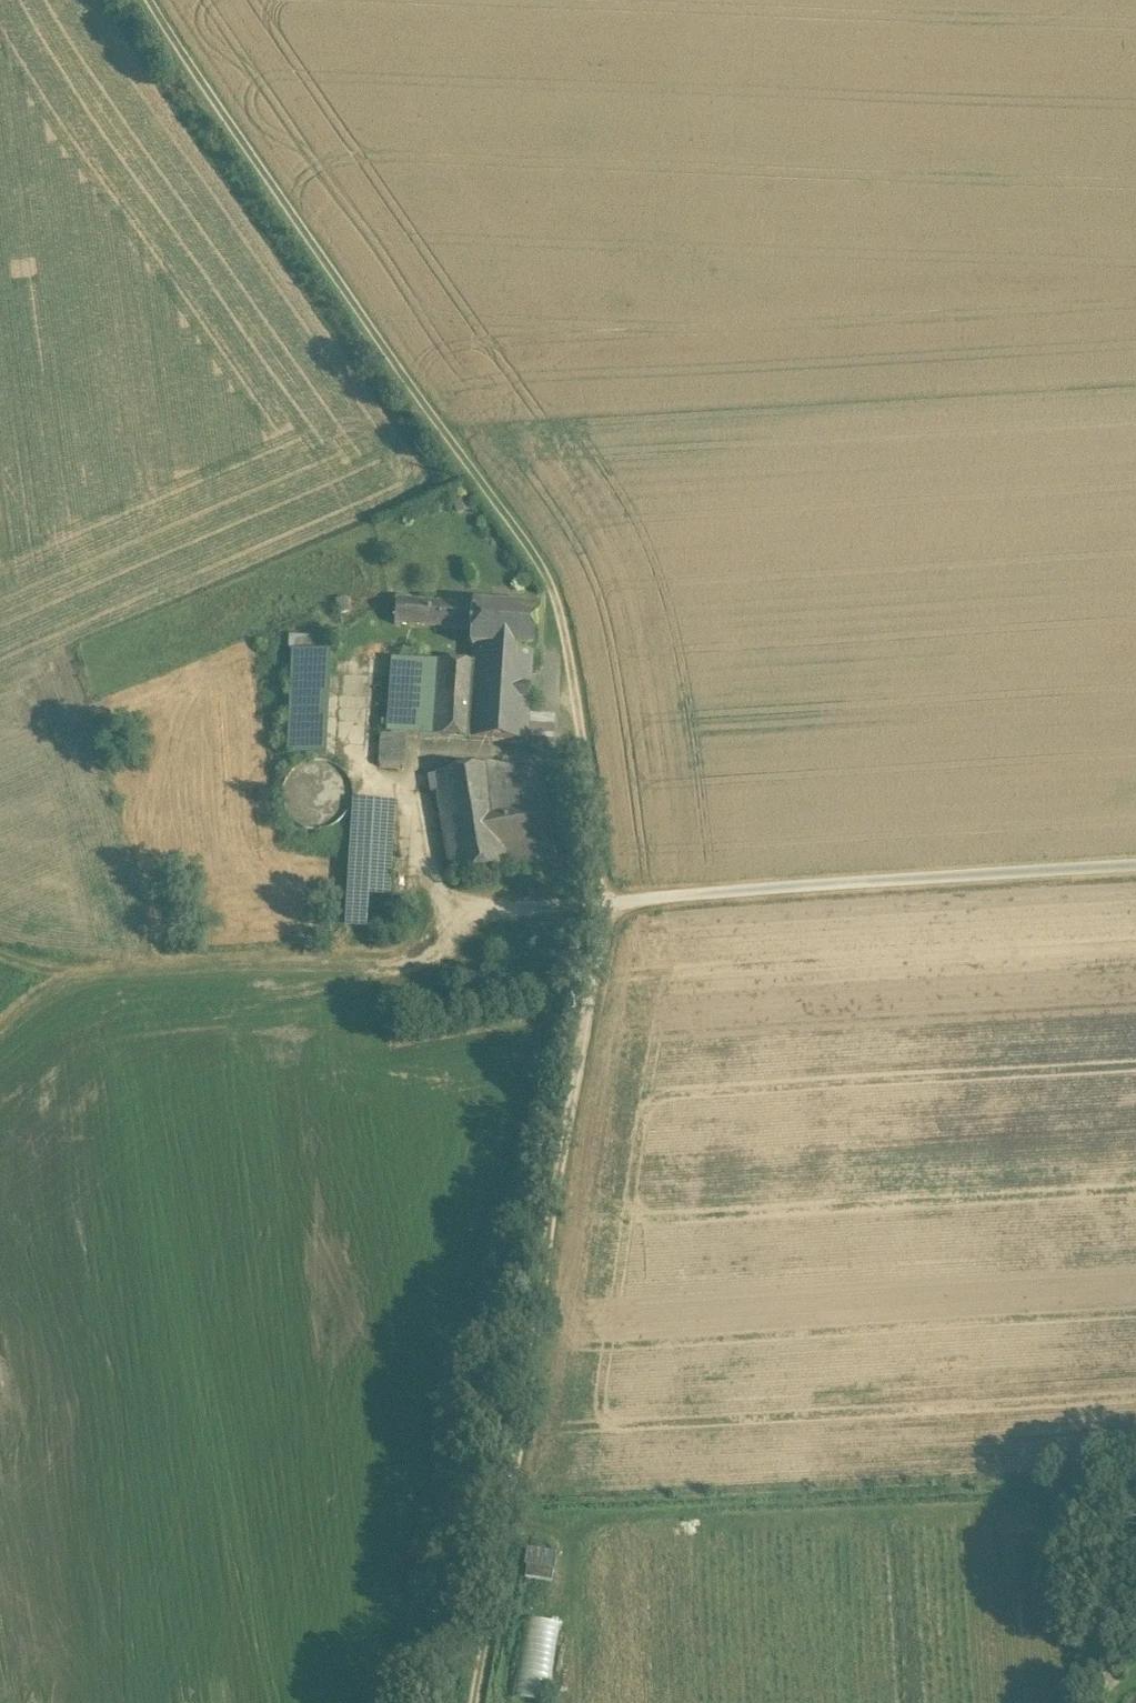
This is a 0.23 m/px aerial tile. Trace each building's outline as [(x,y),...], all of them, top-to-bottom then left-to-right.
[(429,604),(396,601),(394,626),(427,628),(429,604)] [(472,607),(429,604),(427,628),(471,631),(472,607)] [(539,611),(472,607),(471,631),(470,648),(474,648),(532,652),(536,652),(539,611)] [(293,637),(292,654),(330,655),(331,638),(293,637)] [(392,731),(391,736),(405,737),(526,745),(528,716),(532,652),(474,648),(473,665),(434,663),(406,661),(392,660),(387,731),(392,731)] [(435,652),(407,651),(406,661),(434,663),(435,652)] [(330,655),(292,654),(287,756),(326,757),(330,655)] [(528,716),(526,745),(553,747),(554,718),(528,716)] [(405,737),(391,736),(391,737),(381,736),(379,768),(403,769),(405,737)] [(347,811),(349,798),(346,785),(339,774),(328,766),(315,764),(303,766),(292,774),(285,785),(282,798),(285,811),(292,822),(303,830),(316,832),(329,830),(339,822),(347,811)] [(490,767),(436,776),(439,792),(453,876),(507,868),(504,851),(496,806),(490,767)] [(542,780),(490,767),(496,806),(546,798),(542,780)] [(436,776),(428,777),(431,793),(439,792),(436,776)] [(546,798),(496,806),(504,851),(553,842),(546,798)] [(374,803),(353,802),(346,925),(367,926),(374,803)] [(392,804),(377,803),(372,894),(387,895),(392,804)] [(553,842),(504,851),(507,868),(557,860),(553,842)] [(518,1577),(549,1578),(550,1551),(520,1550),(518,1577)] [(551,1685),(559,1622),(522,1617),(511,1697),(535,1700),(537,1683),(551,1685)]
